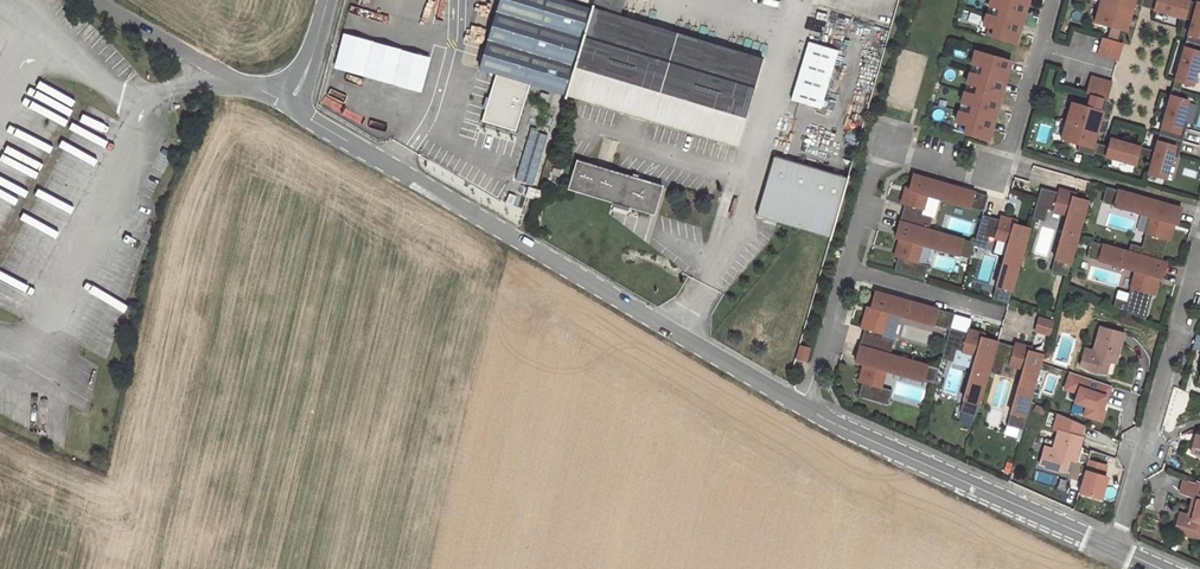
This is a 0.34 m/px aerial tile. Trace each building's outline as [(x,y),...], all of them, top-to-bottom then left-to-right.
[(576,0),(501,0),(481,65),(568,92),(594,5),(576,0)] [(625,0),(596,0),(594,5),(568,92),(739,143),(765,57),(621,13),(625,0)] [(989,7),(1000,10),(997,19),(1021,26),(1027,7),(1005,0),(991,0),(989,7)] [(1100,4),(1131,13),(1133,4),(1141,6),(1143,0),(1101,0),(1100,4)] [(1141,6),(1153,10),(1191,20),(1196,3),(1187,0),(1143,0),(1141,6)] [(1186,41),(1199,45),(1199,2),(1197,2),(1196,3),(1191,20),(1186,41)] [(1126,31),(1131,13),(1100,4),(1094,21),(1110,26),(1107,39),(1102,37),(1102,39),(1097,54),(1107,57),(1112,40),(1118,42),(1121,29),(1126,31)] [(997,19),(986,16),(983,26),(994,29),(991,38),(1016,45),(1021,26),(997,19)] [(429,60),(344,36),(335,68),(420,92),(429,60)] [(1112,40),(1107,57),(1117,60),(1122,43),(1118,42),(1112,40)] [(1186,41),(1174,80),(1172,87),(1180,90),(1182,82),(1192,85),(1199,63),(1199,58),(1199,45),(1186,41)] [(821,110),(839,52),(810,43),(792,101),(821,110)] [(1011,62),(975,52),(971,65),(982,68),(980,77),(1004,84),(1011,62)] [(980,77),(969,73),(966,84),(977,87),(974,96),(999,103),(1004,84),(980,77)] [(1101,79),(1091,77),(1086,93),(1091,94),(1087,107),(1071,102),(1066,120),(1097,129),(1103,111),(1098,110),(1102,98),(1096,96),(1101,79)] [(1102,98),(1106,99),(1111,82),(1101,79),(1096,96),(1102,98)] [(505,91),(476,83),(468,110),(497,119),(499,111),(505,91)] [(1170,95),(1159,134),(1182,141),(1185,131),(1179,129),(1181,123),(1188,100),(1178,97),(1180,90),(1172,87),(1170,95)] [(552,95),(529,89),(527,96),(550,103),(552,95)] [(521,96),(505,91),(499,111),(515,116),(515,115),(520,98),(521,96)] [(974,96),(963,93),(960,103),(971,107),(968,115),(993,122),(999,103),(974,96)] [(535,102),(520,98),(515,115),(530,119),(535,102)] [(968,115),(958,112),(954,123),(965,126),(963,134),(987,142),(993,122),(968,115)] [(1097,129),(1066,120),(1061,139),(1079,144),(1077,151),(1093,155),(1094,153),(1097,143),(1094,142),(1097,129)] [(1152,159),(1148,174),(1165,179),(1172,156),(1174,150),(1179,151),(1182,141),(1159,134),(1154,151),(1140,147),(1137,155),(1152,159)] [(1108,146),(1097,143),(1094,153),(1135,165),(1137,155),(1140,147),(1110,138),(1108,146)] [(849,178),(775,157),(758,217),(831,239),(849,178)] [(664,186),(574,159),(566,186),(655,213),(664,186)] [(927,195),(983,211),(988,196),(913,174),(909,187),(905,204),(900,221),(929,230),(931,224),(919,221),(922,213),(927,195)] [(510,181),(495,175),(485,199),(501,205),(510,181)] [(906,186),(901,203),(905,204),(909,187),(906,186)] [(538,189),(530,187),(527,197),(535,199),(538,189)] [(1068,215),(1051,271),(1067,276),(1089,202),(1076,198),(1059,193),(1041,187),(1032,218),(1038,219),(1042,207),(1048,209),(1068,215)] [(1178,224),(1182,208),(1108,187),(1103,202),(1152,216),(1143,248),(1140,255),(1162,261),(1168,239),(1165,238),(1170,222),(1175,223),(1178,224)] [(543,202),(546,191),(538,189),(535,199),(543,202)] [(1060,189),(1059,193),(1076,198),(1077,194),(1060,189)] [(1042,207),(1038,219),(1044,221),(1048,209),(1042,207)] [(919,221),(931,224),(933,216),(922,213),(919,221)] [(944,215),(941,227),(971,235),(975,223),(944,215)] [(1008,242),(992,299),(1008,303),(1029,228),(1016,224),(1000,220),(982,215),(974,243),(974,245),(979,247),(983,235),(989,236),(1008,242)] [(1001,216),(1000,220),(1016,224),(1017,221),(1001,216)] [(898,256),(894,270),(924,279),(926,273),(914,270),(916,262),(921,244),(970,258),(974,245),(974,243),(929,230),(900,221),(895,237),(900,238),(903,239),(898,256)] [(1168,239),(1170,240),(1175,223),(1170,222),(1165,238),(1168,239)] [(983,235),(979,247),(985,248),(989,236),(983,235)] [(900,238),(895,255),(898,256),(903,239),(900,238)] [(1127,303),(1124,312),(1145,321),(1153,293),(1149,292),(1154,276),(1160,277),(1162,278),(1167,262),(1162,261),(1140,255),(1129,252),(1092,241),(1088,257),(1136,271),(1127,303)] [(1143,248),(1131,245),(1129,252),(1140,255),(1143,248)] [(914,270),(926,273),(928,266),(916,262),(914,270)] [(1153,293),(1155,294),(1160,277),(1154,276),(1149,292),(1153,293)] [(950,328),(954,314),(875,291),(871,308),(865,328),(860,346),(890,354),(891,348),(879,345),(881,337),(889,312),(949,329),(950,328)] [(1127,303),(1116,300),(1114,307),(1124,312),(1127,303)] [(871,308),(867,307),(861,327),(865,328),(871,308)] [(1054,322),(1039,317),(1035,331),(1049,335),(1054,322)] [(1125,334),(1100,327),(1094,350),(1092,355),(1084,353),(1080,366),(1088,371),(1090,370),(1096,372),(1097,373),(1097,374),(1100,373),(1101,372),(1104,360),(1110,361),(1116,363),(1125,334)] [(976,355),(960,411),(976,416),(988,371),(992,359),(997,341),(984,338),(967,333),(950,328),(949,329),(941,358),(947,360),(950,348),(956,349),(976,355)] [(984,338),(985,334),(968,330),(967,333),(984,338)] [(879,345),(891,348),(894,341),(881,337),(879,345)] [(992,359),(988,371),(994,373),(997,361),(1004,363),(1023,368),(1007,425),(1022,429),(1044,355),(1031,351),(1014,346),(997,341),(992,359)] [(1032,348),(1015,343),(1014,346),(1031,351),(1032,348)] [(801,346),(797,359),(807,362),(811,348),(801,346)] [(890,354),(860,346),(855,361),(864,364),(867,365),(862,382),(858,396),(888,405),(890,399),(878,396),(881,386),(886,370),(934,384),(938,368),(890,354)] [(950,348),(947,360),(953,361),(956,349),(950,348)] [(1104,360),(1101,372),(1107,373),(1110,361),(1104,360)] [(994,373),(1000,375),(1004,363),(997,361),(994,373)] [(864,364),(859,381),(862,382),(867,365),(864,364)] [(1111,386),(1071,373),(1065,390),(1078,394),(1075,403),(1088,407),(1085,416),(1102,422),(1105,413),(1103,412),(1101,411),(1105,397),(1107,398),(1111,386)] [(878,396),(890,399),(892,390),(881,386),(878,396)] [(1052,429),(1059,431),(1079,438),(1084,426),(1057,414),(1052,429)] [(1079,438),(1059,431),(1053,450),(1052,454),(1044,452),(1040,464),(1049,471),(1052,469),(1056,471),(1057,473),(1061,473),(1062,471),(1065,459),(1070,461),(1076,463),(1083,439),(1079,438)] [(1067,472),(1070,461),(1065,459),(1062,471),(1067,472)] [(1107,465),(1088,459),(1078,493),(1097,499),(1107,465)] [(1033,482),(1054,486),(1056,476),(1035,472),(1033,482)] [(1199,500),(1199,483),(1195,481),(1194,484),(1182,480),(1179,492),(1191,498),(1199,500)] [(1191,498),(1186,516),(1184,521),(1176,519),(1172,531),(1181,536),(1183,535),(1188,536),(1188,538),(1193,537),(1197,525),(1199,526),(1199,500),(1191,498)] [(1176,519),(1184,521),(1186,516),(1177,513),(1176,519)]
